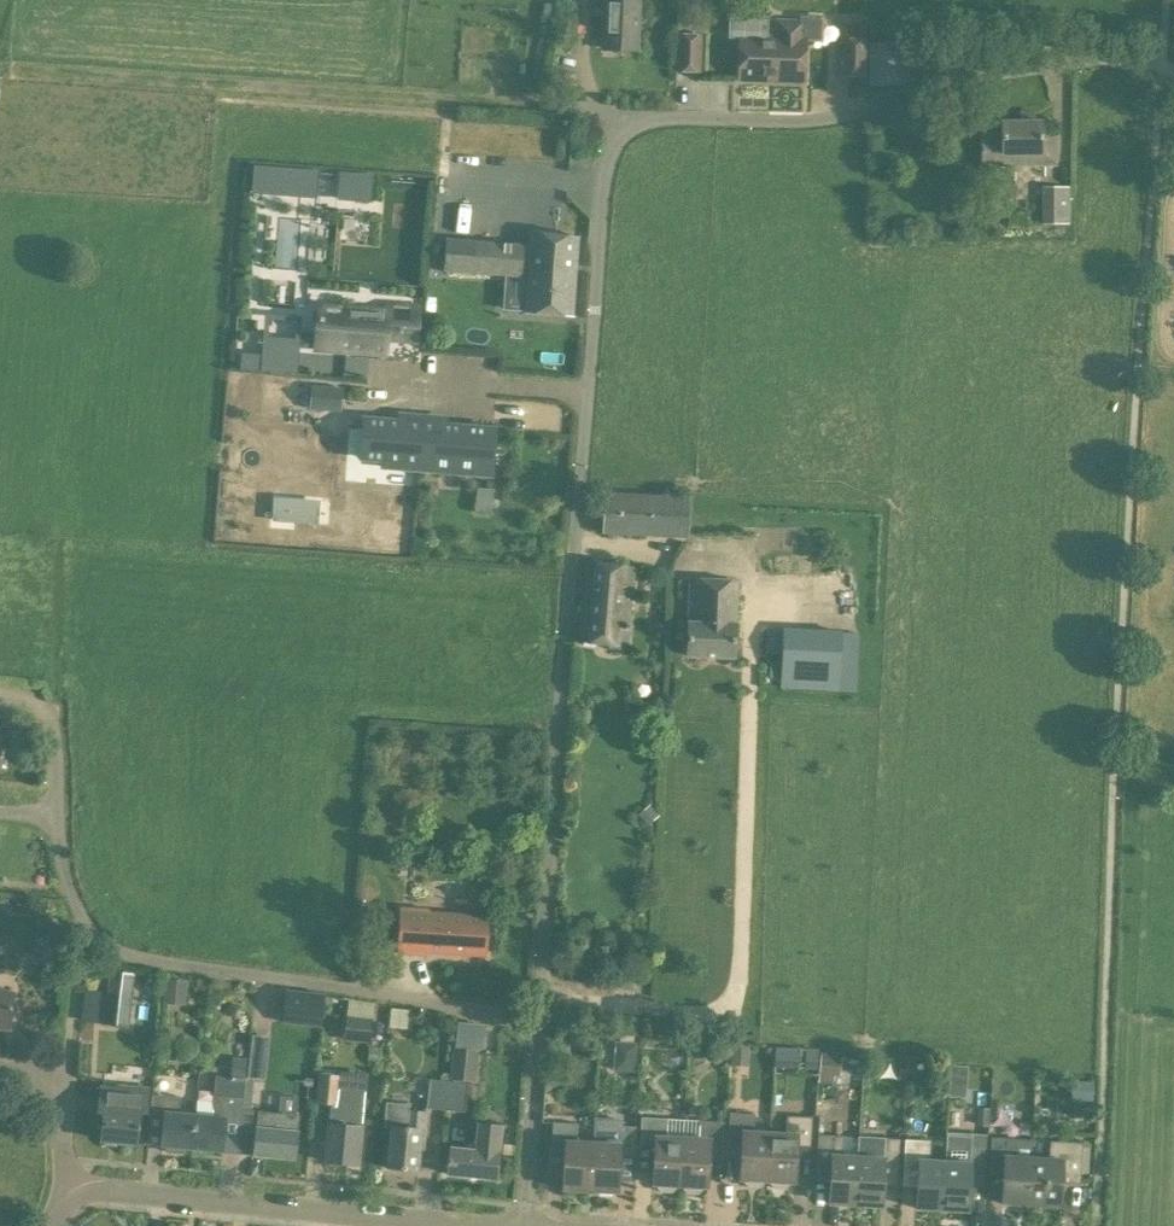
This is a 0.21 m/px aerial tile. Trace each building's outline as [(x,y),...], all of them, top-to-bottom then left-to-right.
[(640,0),(604,0),(602,49),(638,51),(640,0)] [(770,37),(768,80),(804,81),(806,38),(802,38),(802,22),(778,21),(777,37),(770,37)] [(677,32),(676,72),(701,73),(702,33),(677,32)] [(768,80),(770,37),(740,36),(738,79),(768,80)] [(843,37),(842,77),(866,77),(866,38),(843,37)] [(869,42),(870,86),(904,86),(904,84),(907,84),(907,69),(903,69),(903,41),(869,42)] [(1055,164),(1055,134),(1042,135),(1042,121),(1002,122),(1002,153),(1005,153),(1004,162),(1034,162),(1034,164),(1055,164)] [(252,164),(250,191),(315,195),(317,169),(252,164)] [(338,170),(336,197),(370,199),(372,172),(338,170)] [(1042,186),(1042,223),(1069,223),(1069,186),(1042,186)] [(891,232),(891,218),(877,218),(877,232),(891,232)] [(446,237),(443,271),(527,277),(524,314),(572,317),(578,235),(531,231),(530,245),(446,237)] [(345,321),(323,320),(323,318),(318,318),(316,348),(384,353),(385,339),(414,341),(417,307),(386,305),(385,315),(346,312),(345,321)] [(240,367),(260,369),(262,352),(241,351),(240,367)] [(343,390),(312,388),(310,407),(341,410),(343,390)] [(405,415),(405,423),(364,419),(361,458),(383,460),(382,467),(418,470),(422,424),(423,424),(423,417),(405,415)] [(423,424),(422,424),(418,470),(436,471),(436,466),(471,469),(471,474),(490,476),(494,429),(423,424)] [(494,489),(479,488),(478,498),(493,499),(494,489)] [(687,540),(690,498),(604,493),(601,534),(687,540)] [(276,494),(275,519),(322,521),(322,496),(276,494)] [(628,646),(634,568),(584,563),(578,642),(628,646)] [(734,657),(734,622),(735,579),(689,578),(688,656),(734,657)] [(840,692),(843,632),(783,629),(781,689),(840,692)] [(647,825),(659,815),(650,805),(639,816),(647,825)] [(485,956),(487,916),(427,912),(427,909),(400,907),(397,955),(425,957),(425,953),(485,956)] [(51,944),(64,945),(65,931),(52,929),(51,944)] [(129,1025),(134,971),(94,967),(89,1016),(103,1018),(102,1022),(129,1025)] [(164,980),(162,1004),(185,1006),(187,982),(164,980)] [(9,1030),(13,993),(0,991),(0,1029),(9,1030)] [(287,996),(284,1027),(319,1030),(322,1000),(287,996)] [(232,1005),(229,1010),(231,1014),(235,1016),(240,1015),(242,1011),(241,1006),(236,1004),(232,1005)] [(369,1044),(370,1029),(371,1019),(347,1017),(346,1027),(344,1041),(369,1044)] [(271,1034),(253,1032),(250,1056),(268,1058),(271,1034)] [(636,1043),(634,1043),(620,1043),(616,1043),(615,1069),(636,1069),(636,1043)] [(475,1080),(479,1048),(453,1046),(450,1078),(475,1080)] [(749,1047),(732,1047),(732,1064),(748,1065),(749,1047)] [(818,1071),(819,1054),(807,1053),(806,1070),(818,1071)] [(832,1086),(833,1074),(838,1075),(839,1055),(820,1053),(818,1073),(817,1085),(832,1086)] [(194,1115),(191,1149),(237,1153),(242,1107),(246,1057),(232,1055),(230,1075),(215,1074),(211,1117),(194,1115)] [(951,1065),(950,1081),(966,1082),(967,1067),(951,1065)] [(324,1162),(357,1165),(361,1127),(368,1068),(340,1066),(339,1073),(318,1071),(315,1102),(329,1103),(324,1162)] [(1092,1078),(1073,1077),(1072,1097),(1090,1098),(1092,1078)] [(428,1078),(426,1106),(443,1108),(446,1079),(428,1078)] [(464,1110),(467,1082),(446,1079),(443,1108),(464,1110)] [(136,1144),(139,1112),(147,1113),(149,1088),(99,1083),(96,1111),(103,1112),(100,1141),(136,1144)] [(146,1142),(161,1144),(161,1146),(166,1146),(165,1152),(186,1153),(186,1148),(191,1149),(194,1115),(179,1114),(181,1095),(151,1093),(146,1142)] [(295,1159),(298,1132),(299,1113),(296,1113),(298,1098),(270,1094),(268,1110),(242,1107),(237,1153),(252,1155),(295,1159)] [(383,1125),(389,1126),(385,1167),(418,1171),(421,1149),(424,1150),(428,1110),(408,1108),(409,1103),(385,1100),(383,1125)] [(993,1117),(1002,1117),(1002,1102),(993,1102),(993,1117)] [(989,1125),(990,1108),(978,1107),(977,1125),(989,1125)] [(741,1142),(739,1180),(743,1180),(743,1184),(747,1187),(758,1187),(762,1185),(763,1181),(765,1181),(769,1132),(753,1132),(754,1114),(729,1112),(727,1142),(741,1142)] [(794,1183),(796,1146),(810,1146),(811,1117),(786,1115),(785,1133),(769,1132),(765,1181),(770,1182),(770,1185),(774,1188),(785,1189),(789,1186),(789,1183),(794,1183)] [(654,1147),(651,1185),(656,1185),(655,1189),(660,1192),(671,1192),(675,1190),(675,1186),(678,1186),(681,1137),(666,1137),(667,1119),(641,1117),(639,1146),(654,1147)] [(707,1188),(709,1150),(722,1151),(724,1122),(699,1120),(697,1138),(681,1137),(678,1186),(683,1186),(683,1190),(687,1193),(698,1194),(702,1191),(702,1188),(707,1188)] [(550,1150),(564,1151),(562,1190),(589,1191),(592,1142),(576,1141),(577,1123),(552,1122),(550,1150)] [(449,1148),(446,1174),(497,1179),(499,1153),(498,1153),(501,1125),(478,1123),(475,1151),(449,1148)] [(609,1125),(608,1143),(592,1142),(589,1191),(617,1193),(619,1155),(634,1156),(636,1126),(609,1125)] [(815,1174),(830,1175),(828,1204),(854,1205),(857,1156),(842,1156),(843,1136),(817,1134),(815,1174)] [(984,1184),(986,1144),(970,1143),(971,1136),(945,1135),(943,1161),(940,1210),(967,1211),(969,1184),(984,1184)] [(988,1167),(1003,1168),(1001,1203),(1028,1205),(1030,1157),(1015,1156),(1016,1139),(990,1137),(988,1167)] [(874,1138),(873,1157),(857,1156),(854,1205),(880,1207),(882,1178),(897,1179),(899,1139),(874,1138)] [(902,1180),(916,1180),(915,1208),(940,1210),(943,1161),(929,1160),(930,1140),(904,1139),(902,1180)] [(1080,1178),(1082,1143),(1049,1141),(1048,1158),(1030,1157),(1028,1205),(1059,1207),(1061,1177),(1080,1178)] [(1082,1145),(1080,1173),(1088,1173),(1090,1146),(1082,1145)]
